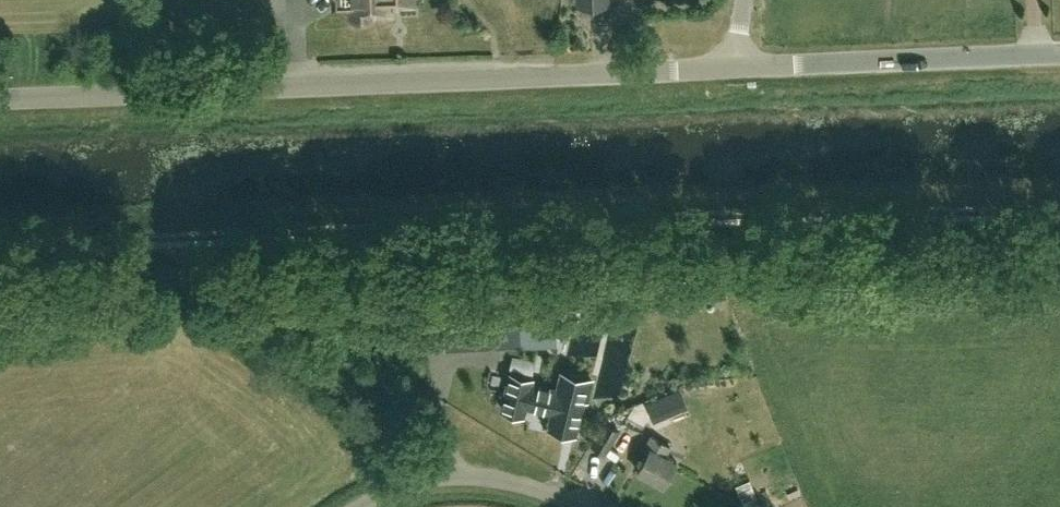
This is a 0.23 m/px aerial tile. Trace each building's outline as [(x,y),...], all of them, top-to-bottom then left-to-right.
[(352,15),(354,20),(358,24),(363,25),(368,23),(371,19),(372,13),(385,13),(384,4),(411,3),(411,0),(336,0),(337,8),(351,7),(352,15)] [(557,390),(530,384),(531,379),(510,374),(501,408),(523,413),(525,405),(552,412),(549,426),(574,432),(582,398),(587,399),(591,380),(561,373),(557,390)] [(652,420),(688,403),(678,383),(642,400),(652,420)] [(619,432),(605,422),(591,445),(605,454),(619,432)] [(664,485),(677,462),(665,456),(670,447),(651,436),(640,455),(644,457),(637,471),(664,485)]
